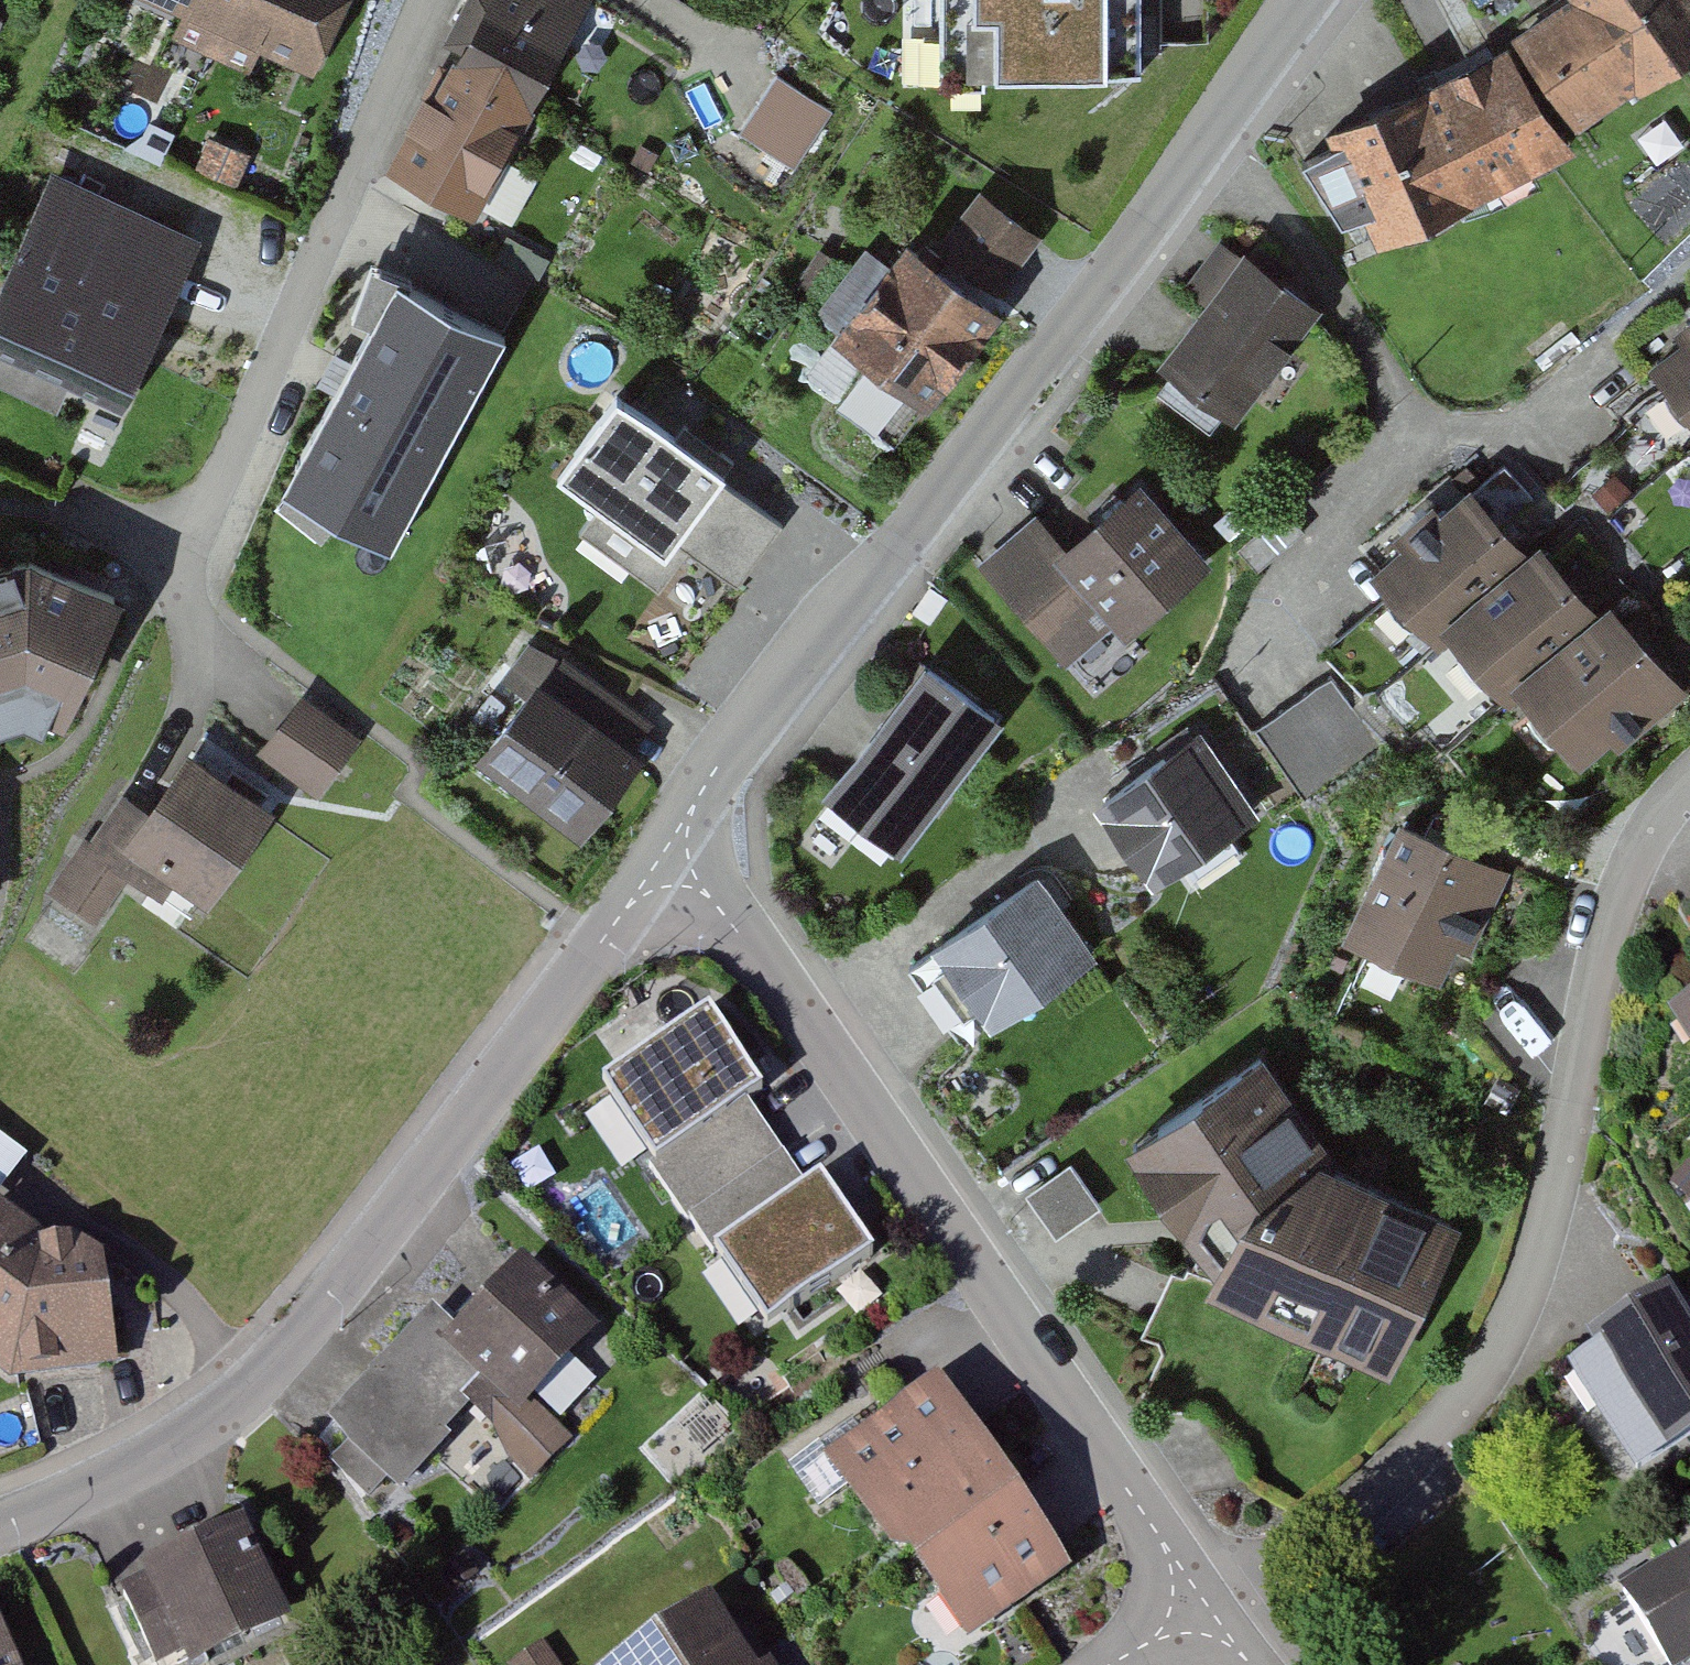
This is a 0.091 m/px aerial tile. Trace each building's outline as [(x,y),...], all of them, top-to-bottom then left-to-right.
[(218,30),(232,0),(152,0),(218,30)] [(218,30),(311,73),(345,0),(232,0),(218,30)] [(613,0),(512,0),(415,172),(499,219),(621,4),(613,0)] [(941,66),(1141,66),(1141,0),(941,0),(941,66)] [(1516,33),(1581,122),(1689,44),(1689,0),(1562,0),(1516,33)] [(1501,37),(1320,127),(1376,237),(1556,147),(1501,37)] [(826,109),(776,77),(759,103),(741,132),(792,163),(826,109)] [(0,282),(0,343),(120,400),(197,240),(53,171),(0,282)] [(929,248),(994,298),(1043,235),(979,185),(929,248)] [(929,248),(906,229),(831,325),(928,402),(1004,306),(994,298),(929,248)] [(281,486),(391,543),(504,328),(395,271),(281,486)] [(1313,352),(1245,296),(1154,405),(1223,461),(1313,352)] [(1665,364),(1689,396),(1689,345),(1665,364)] [(756,482),(650,406),(590,489),(619,510),(598,539),(671,591),(698,554),(749,591),(792,531),(745,497),(756,482)] [(1051,519),(990,570),(1076,672),(1131,625),(1142,638),(1223,570),(1158,492),(1082,556),(1051,519)] [(1487,494),(1389,573),(1452,649),(1471,634),(1528,704),(1541,694),(1604,770),(1689,700),(1689,666),(1634,597),(1617,611),(1564,547),(1544,564),(1487,494)] [(36,698),(60,716),(117,597),(33,553),(0,565),(0,707),(36,698)] [(998,716),(921,658),(823,786),(901,845),(998,716)] [(644,752),(537,669),(472,753),(579,835),(644,752)] [(1329,681),(1261,727),(1295,778),(1363,732),(1329,681)] [(371,743),(315,705),(277,759),(333,798),(371,743)] [(1276,831),(1215,743),(1119,809),(1180,897),(1276,831)] [(156,852),(117,826),(70,899),(115,928),(144,884),(181,909),(198,883),(241,911),(302,819),(215,762),(156,852)] [(1527,869),(1427,825),(1378,936),(1478,980),(1527,869)] [(1056,881),(963,944),(1022,1031),(1115,969),(1056,881)] [(1668,1014),(1689,1048),(1689,1000),(1668,1014)] [(600,1084),(654,1162),(746,1099),(763,1087),(709,1009),(600,1084)] [(1288,1058),(1151,1155),(1231,1289),(1415,1378),(1480,1232),(1344,1159),(1288,1058)] [(649,1166),(685,1218),(782,1151),(746,1099),(654,1162),(649,1166)] [(33,1154),(0,1131),(0,1201),(33,1154)] [(804,1184),(782,1151),(685,1218),(708,1251),(713,1247),(804,1184)] [(804,1184),(713,1247),(767,1326),(875,1252),(821,1173),(804,1184)] [(15,1213),(0,1230),(0,1361),(27,1381),(133,1367),(129,1257),(78,1262),(15,1213)] [(447,1311),(347,1418),(420,1486),(484,1418),(543,1473),(572,1442),(550,1421),(624,1341),(544,1268),(478,1340),(447,1311)] [(1611,1351),(1622,1368),(1603,1380),(1666,1480),(1689,1465),(1689,1302),(1611,1351)] [(1030,1521),(937,1387),(835,1458),(964,1643),(1066,1572),(1030,1521)] [(682,1472),(712,1425),(689,1410),(659,1457),(682,1472)] [(136,1585),(168,1660),(192,1649),(199,1664),(227,1664),(300,1633),(257,1533),(136,1585)] [(1652,1605),(1689,1664),(1689,1581),(1652,1605)] [(710,1597),(649,1639),(612,1664),(757,1664),(710,1597)] [(0,1627),(0,1664),(40,1664),(22,1619),(0,1627)]
